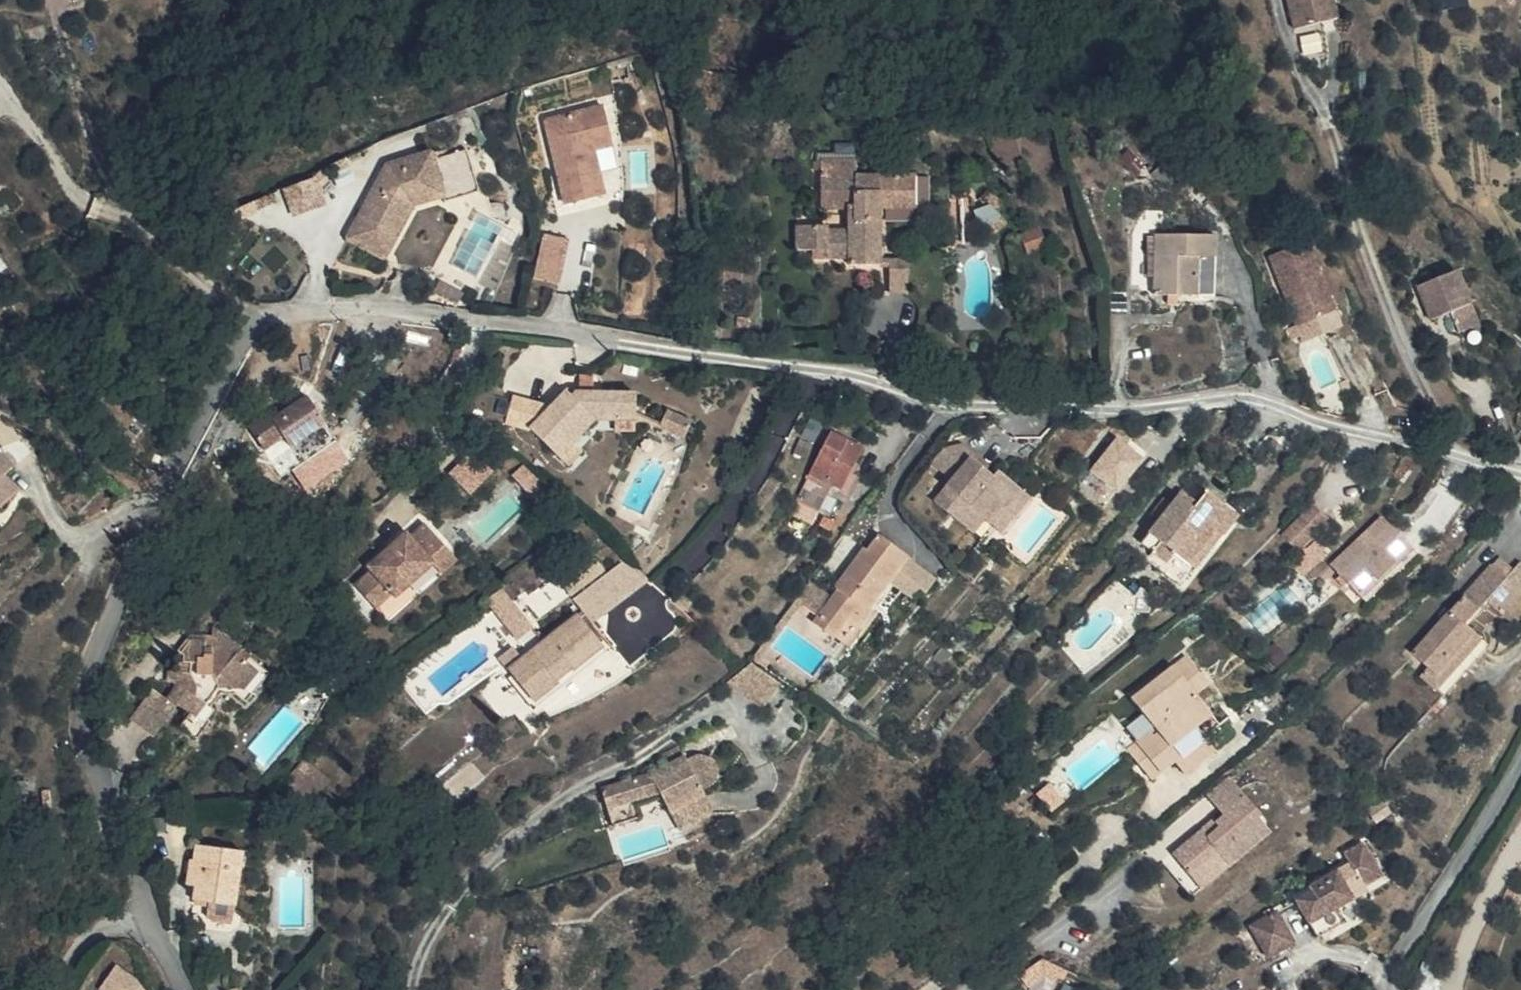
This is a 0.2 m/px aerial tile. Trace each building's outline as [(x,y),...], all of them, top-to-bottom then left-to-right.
[(1335,14),(1326,16),(1322,0),(1290,0),(1295,22),(1305,20),(1308,31),(1297,34),(1303,59),(1324,54),(1347,49),(1338,13),(1335,14)] [(1335,14),(1331,0),(1322,0),(1326,16),(1335,14)] [(1295,22),(1297,34),(1308,31),(1305,20),(1295,22)] [(607,105),(547,118),(565,204),(604,196),(594,149),(615,144),(607,105)] [(387,165),(347,238),(383,259),(414,206),(443,198),(445,203),(480,193),(468,151),(434,161),(432,152),(387,165)] [(319,177),(286,189),(295,214),(328,202),(319,177)] [(876,179),(839,180),(839,190),(877,189),(876,179)] [(870,287),(900,288),(899,231),(939,231),(938,195),(877,195),(877,189),(839,190),(840,219),(850,219),(850,231),(869,231),(869,253),(846,253),(846,246),(817,247),(817,272),(831,271),(839,271),(840,279),(870,279),(870,287)] [(1003,248),(1010,253),(1024,239),(1027,236),(1024,224),(1014,216),(998,230),(1009,243),(1003,248)] [(850,219),(840,219),(840,231),(850,231),(850,219)] [(1198,255),(1218,256),(1218,233),(1157,233),(1157,292),(1168,292),(1181,292),(1197,292),(1198,255)] [(574,240),(549,234),(539,277),(562,283),(574,240)] [(1034,247),(1024,239),(1010,253),(1018,262),(1034,247)] [(1198,255),(1197,292),(1217,293),(1218,256),(1198,255)] [(1350,331),(1325,261),(1288,275),(1314,345),(1330,339),(1335,353),(1356,346),(1350,331)] [(839,271),(831,271),(831,279),(840,279),(839,271)] [(466,292),(442,280),(436,292),(460,303),(466,292)] [(1181,292),(1168,292),(1168,302),(1181,303),(1181,292)] [(1444,328),(1451,345),(1463,341),(1472,362),(1492,355),(1469,299),(1429,313),(1436,331),(1444,328)] [(1444,328),(1436,331),(1443,348),(1451,345),(1444,328)] [(554,407),(534,429),(564,457),(577,442),(597,419),(621,420),(638,419),(640,393),(599,394),(582,394),(583,389),(570,390),(554,407)] [(534,429),(554,407),(513,397),(508,423),(534,429)] [(264,416),(242,428),(256,452),(278,439),(284,451),(294,470),(330,447),(320,430),(302,401),(269,422),(264,416)] [(674,408),(667,426),(693,436),(700,419),(674,408)] [(638,419),(621,420),(622,432),(639,431),(638,419)] [(1119,493),(1148,458),(1119,435),(1090,469),(1119,493)] [(613,470),(577,442),(564,457),(599,484),(613,470)] [(451,472),(473,493),(494,472),(472,451),(451,472)] [(848,454),(822,493),(842,506),(853,513),(880,473),(848,454)] [(1016,482),(1011,488),(1005,496),(998,490),(1004,482),(990,472),(990,468),(980,458),(957,462),(948,475),(971,494),(954,515),(993,548),(1007,534),(1025,515),(1029,518),(1041,501),(1016,482)] [(1011,488),(1004,482),(998,490),(1005,496),(1011,488)] [(1222,526),(1231,533),(1245,515),(1213,490),(1204,502),(1185,488),(1144,542),(1158,553),(1170,562),(1178,552),(1193,564),(1222,526)] [(826,529),(842,506),(822,493),(806,518),(826,529)] [(1025,515),(1007,534),(1016,541),(1020,544),(1050,509),(1048,507),(1041,501),(1029,518),(1025,515)] [(1332,518),(1314,501),(1283,533),(1301,550),(1332,518)] [(1170,562),(1158,553),(1152,561),(1189,589),(1231,533),(1222,526),(1193,564),(1178,552),(1170,562)] [(419,554),(415,550),(384,575),(387,579),(362,599),(381,623),(406,603),(409,607),(440,582),(437,578),(454,565),(435,541),(419,554)] [(1418,571),(1398,550),(1382,564),(1376,557),(1356,575),(1363,583),(1348,598),(1371,620),(1418,571)] [(870,619),(880,626),(921,570),(894,552),(883,566),(878,563),(850,601),(853,603),(846,612),(833,630),(828,637),(846,650),(859,632),(870,619)] [(609,572),(627,598),(654,580),(626,557),(609,572)] [(454,565),(437,578),(440,582),(448,592),(465,579),(454,565)] [(1336,577),(1324,566),(1303,586),(1316,598),(1336,577)] [(627,598),(609,572),(574,598),(593,624),(627,598)] [(1502,594),(1518,607),(1520,603),(1520,597),(1508,587),(1502,594)] [(502,588),(488,602),(524,638),(538,624),(502,588)] [(833,630),(846,612),(822,594),(809,612),(816,617),(833,630)] [(1518,607),(1502,594),(1472,628),(1463,639),(1424,686),(1439,702),(1444,705),(1449,704),(1461,690),(1470,698),(1494,670),(1478,654),(1488,642),(1497,631),(1512,643),(1520,635),(1520,603),(1518,607)] [(604,642),(579,612),(511,665),(535,695),(604,642)] [(771,679),(784,662),(799,640),(816,617),(809,612),(774,659),(761,673),(771,679)] [(887,631),(880,626),(870,619),(859,632),(876,646),(887,631)] [(1512,643),(1520,651),(1520,635),(1512,643)] [(241,673),(245,667),(206,639),(202,639),(205,664),(198,665),(196,652),(181,653),(175,663),(176,668),(182,668),(182,676),(192,675),(192,688),(182,690),(169,711),(180,719),(194,728),(185,741),(203,753),(212,740),(207,737),(216,724),(207,717),(218,701),(244,695),(254,682),(241,673)] [(1193,656),(1185,662),(1196,675),(1187,682),(1197,694),(1213,682),(1193,656)] [(1141,744),(1163,773),(1181,760),(1192,774),(1220,753),(1209,738),(1201,729),(1207,723),(1196,709),(1204,702),(1197,694),(1187,682),(1196,675),(1185,662),(1135,699),(1159,730),(1141,744)] [(254,682),(244,695),(236,706),(246,712),(266,681),(245,667),(241,673),(254,682)] [(1444,705),(1439,702),(1430,711),(1447,725),(1471,700),(1470,698),(1461,690),(1453,701),(1449,704),(1444,705)] [(180,719),(169,711),(156,702),(136,732),(160,749),(180,719)] [(1222,727),(1204,702),(1196,709),(1207,723),(1201,729),(1209,738),(1222,727)] [(644,813),(696,787),(708,805),(737,785),(734,781),(736,779),(738,776),(740,773),(741,770),(741,767),(740,762),(739,760),(737,757),(735,755),(732,753),(728,752),(724,751),(719,753),(716,754),(707,742),(691,753),(697,762),(681,774),(635,794),(644,813)] [(1163,773),(1141,744),(1131,752),(1154,781),(1163,773)] [(333,779),(308,760),(287,790),(317,798),(333,779)] [(1221,854),(1233,868),(1276,832),(1262,815),(1265,813),(1233,775),(1208,796),(1227,819),(1218,827),(1222,831),(1213,840),(1204,830),(1175,853),(1195,876),(1221,854)] [(1203,828),(1204,830),(1213,840),(1222,831),(1218,827),(1212,820),(1203,828)] [(197,885),(196,900),(236,907),(246,852),(201,845),(199,857),(194,856),(190,884),(197,885)] [(1206,890),(1233,868),(1221,854),(1195,876),(1206,890)] [(1309,937),(1325,967),(1352,951),(1344,936),(1375,918),(1372,913),(1389,904),(1371,872),(1353,882),(1359,892),(1319,914),(1322,919),(1326,928),(1309,937)] [(230,939),(236,907),(196,900),(193,914),(207,916),(204,935),(230,939)] [(1322,919),(1287,939),(1292,947),(1309,937),(1326,928),(1322,919)] [(1287,939),(1262,954),(1279,984),(1304,969),(1292,947),(1287,939)] [(120,965),(103,988),(105,989),(149,989),(141,979),(120,965)]
